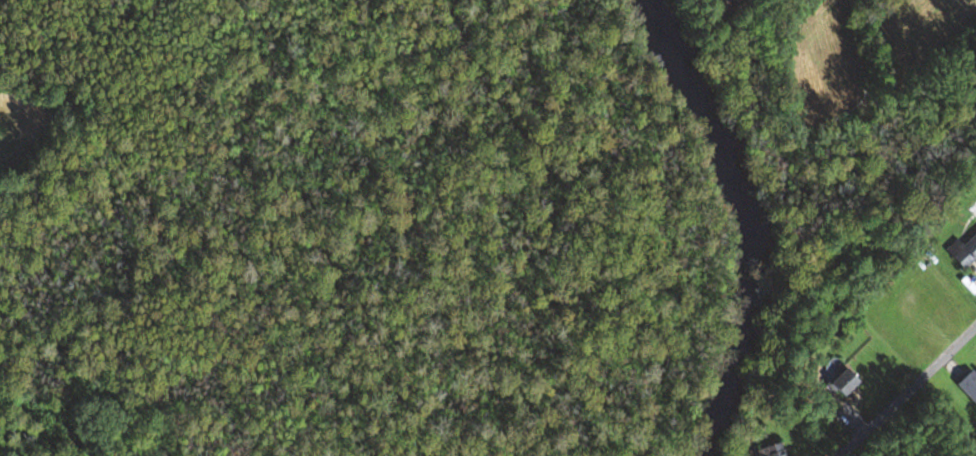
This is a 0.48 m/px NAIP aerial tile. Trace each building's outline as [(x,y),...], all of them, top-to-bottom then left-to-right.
[(959,246),(955,241),(944,252),(962,271),(975,258),(975,230),(959,246)] [(822,385),(841,399),(856,378),(837,364),(822,385)] [(975,376),(968,368),(952,383),(974,407),(975,405),(975,375),(975,376)] [(766,455),(783,455),(782,444),(753,446),(754,455),(759,455),(765,455),(766,455)]
